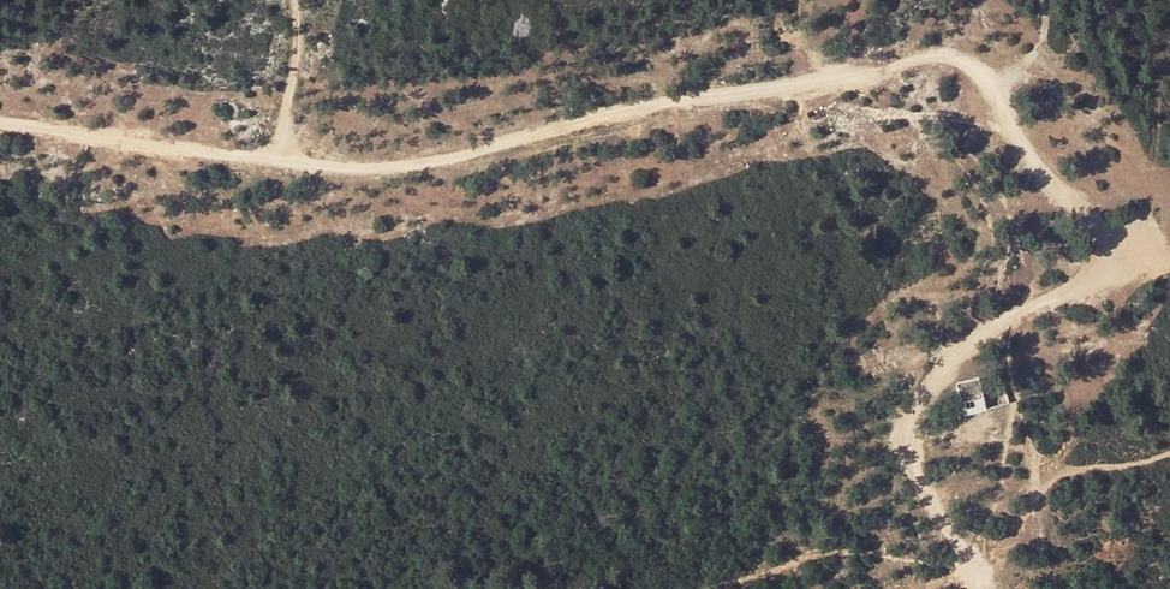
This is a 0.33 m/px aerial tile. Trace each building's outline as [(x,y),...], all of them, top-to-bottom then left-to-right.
[(1002,374),(957,384),(964,416),(1009,403),(1002,374)]
